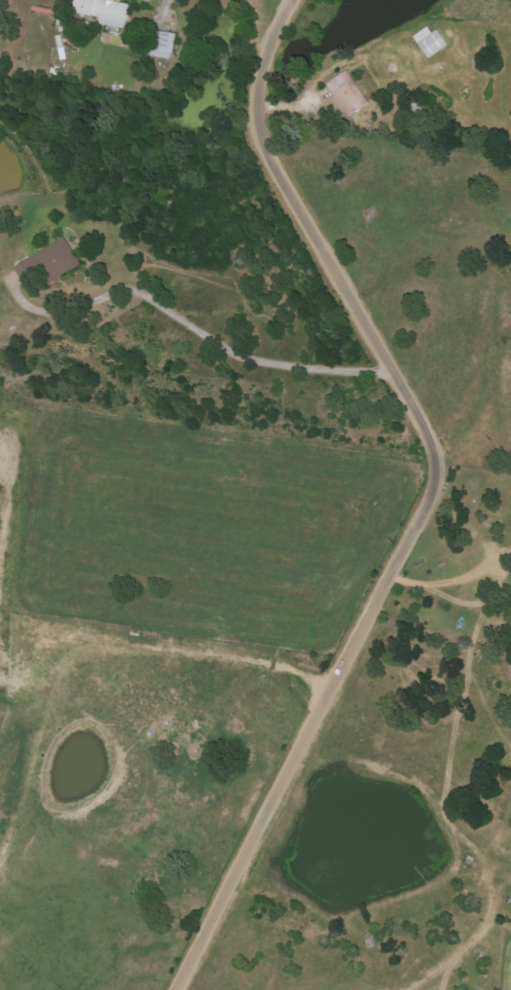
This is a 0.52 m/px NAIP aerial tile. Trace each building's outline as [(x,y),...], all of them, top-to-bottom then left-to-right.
[(126,29),(130,3),(111,0),(73,0),(71,14),(99,18),(98,25),(126,29)] [(445,47),(431,25),(412,37),(426,59),(445,47)] [(171,60),(175,34),(149,30),(145,56),(171,60)] [(324,85),(346,118),(368,103),(346,70),(324,85)] [(80,265),(64,238),(13,267),(22,282),(41,271),(48,283),(80,265)]
